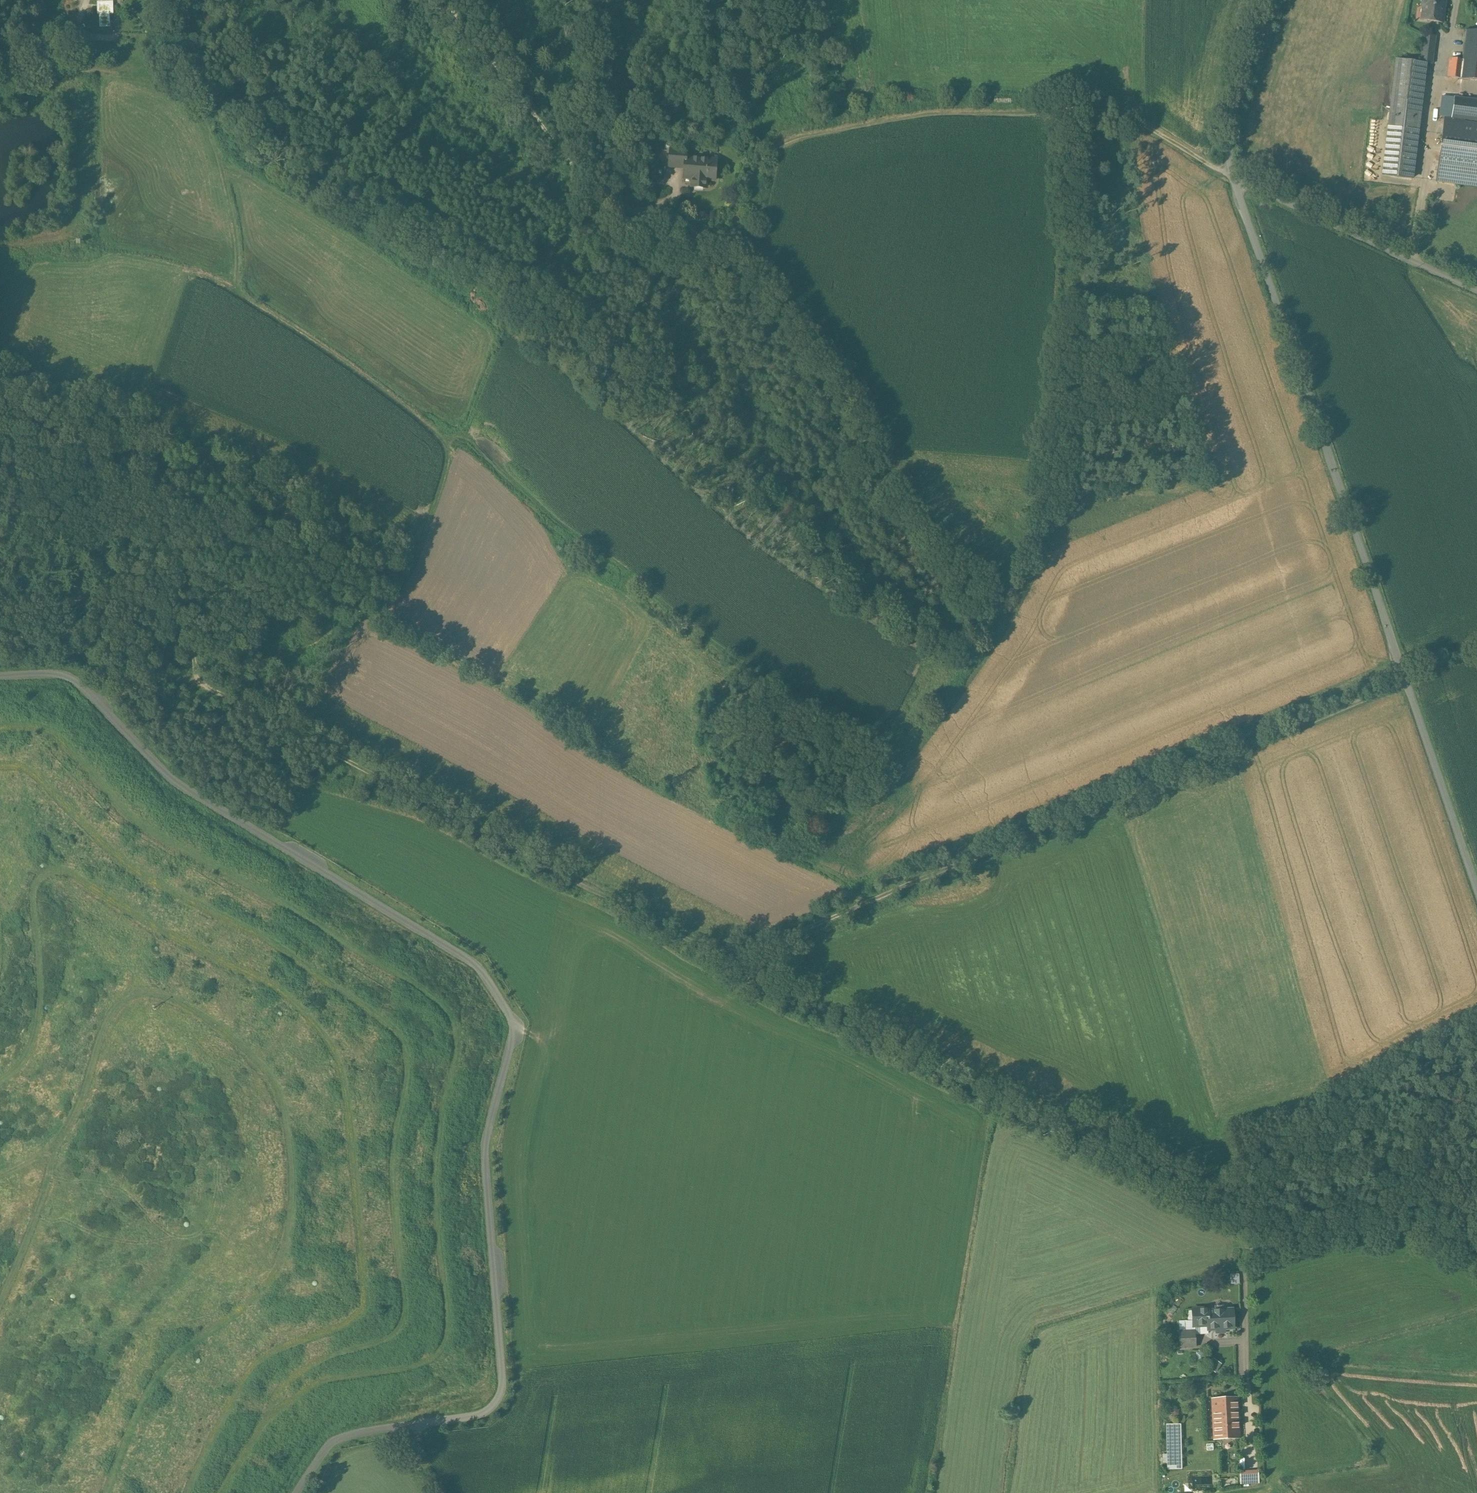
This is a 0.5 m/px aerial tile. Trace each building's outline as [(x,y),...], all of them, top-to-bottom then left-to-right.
[(1421,6),(1426,6),(1425,20),(1444,22),(1446,2),(1444,2),(1444,0),(1422,0),(1421,6)] [(113,2),(98,3),(99,16),(114,15),(113,2)] [(1466,32),(1463,61),(1450,59),(1448,78),(1476,81),(1476,34),(1466,32)] [(1435,38),(1423,37),(1420,63),(1426,63),(1432,64),(1435,38)] [(1420,63),(1396,60),(1388,128),(1418,131),(1426,63),(1420,63)] [(1452,99),(1442,98),(1440,117),(1450,118),(1452,99)] [(1452,99),(1450,118),(1476,121),(1476,102),(1452,99)] [(1464,123),(1465,121),(1445,118),(1440,154),(1476,159),(1476,125),(1464,123)] [(1418,131),(1388,128),(1383,174),(1413,178),(1418,131)] [(669,168),(685,169),(686,159),(687,152),(670,150),(669,168)] [(654,155),(646,154),(645,161),(653,163),(654,155)] [(1440,154),(1437,181),(1476,186),(1476,159),(1440,154)] [(686,159),(685,169),(684,179),(692,180),(692,188),(706,189),(706,181),(715,182),(716,162),(686,159)] [(1231,1284),(1240,1284),(1240,1274),(1231,1273),(1231,1284)] [(1202,1324),(1208,1324),(1208,1311),(1208,1309),(1193,1310),(1193,1311),(1194,1326),(1195,1326),(1202,1326),(1202,1324)] [(1208,1311),(1208,1324),(1208,1330),(1233,1329),(1233,1309),(1208,1311)] [(1194,1326),(1193,1311),(1188,1311),(1188,1321),(1186,1321),(1186,1331),(1195,1331),(1195,1326),(1194,1326)] [(1196,1347),(1195,1331),(1186,1331),(1179,1332),(1180,1348),(1196,1347)] [(1237,1397),(1212,1399),(1215,1440),(1240,1438),(1237,1397)] [(1180,1425),(1167,1425),(1169,1488),(1182,1489),(1180,1425)] [(1260,1483),(1259,1469),(1242,1469),(1242,1484),(1260,1483)]
